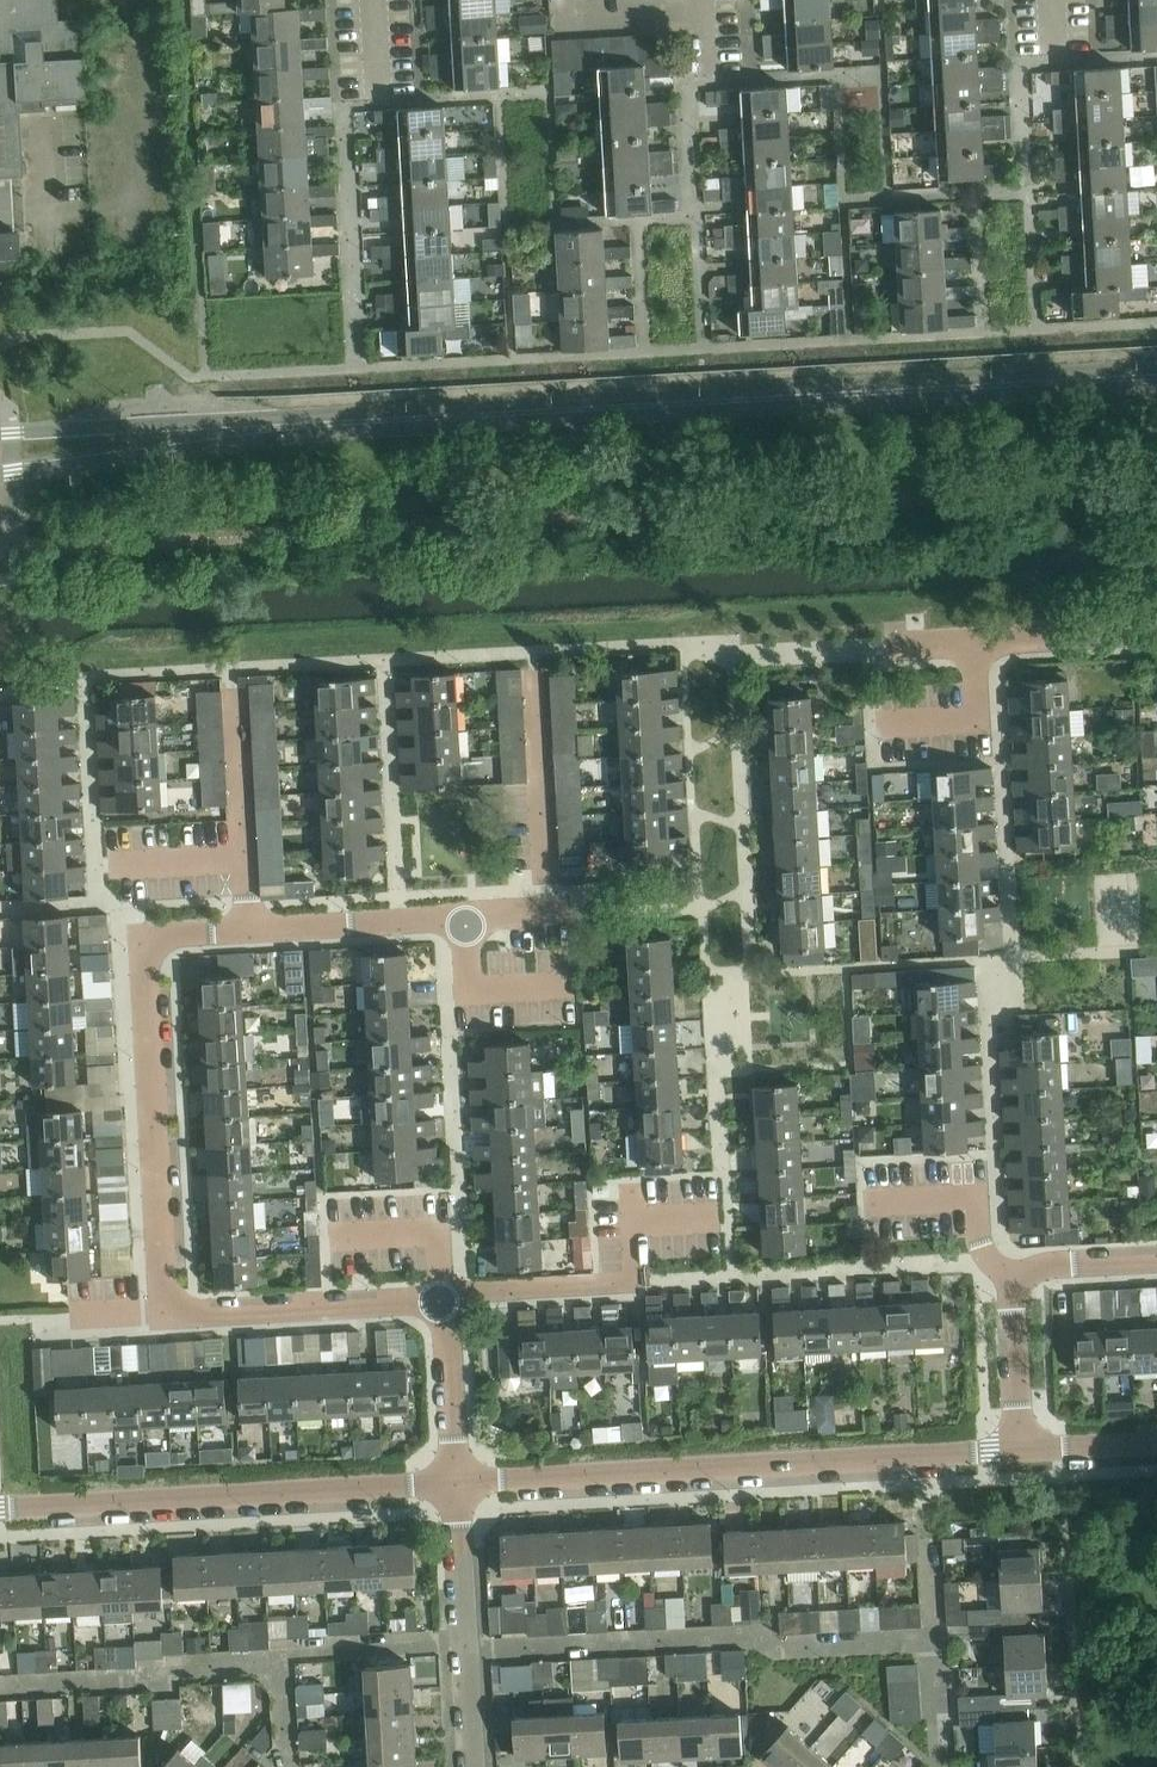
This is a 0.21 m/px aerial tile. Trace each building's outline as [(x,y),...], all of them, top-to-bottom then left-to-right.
[(22,176),(18,112),(45,111),(44,99),(84,97),(80,25),(51,27),(49,0),(0,0),(0,178),(22,176)] [(241,14),(255,13),(255,12),(284,10),(284,0),(241,0),(241,1),(206,3),(206,0),(192,0),(193,15),(207,14),(240,12),(240,14),(241,14)] [(428,18),(497,14),(496,0),(451,0),(451,5),(427,6),(428,18)] [(762,10),(785,8),(786,21),(832,19),(831,0),(761,0),(762,10)] [(918,10),(930,10),(975,7),(975,0),(918,0),(918,10)] [(1107,27),(1156,24),(1156,0),(1152,0),(1130,1),(1130,14),(1107,15),(1107,27)] [(975,7),(930,10),(932,34),(1000,30),(1000,18),(976,20),(975,7)] [(255,13),(241,14),(242,32),(256,31),(257,41),(301,39),(300,18),(311,17),(311,20),(327,19),(326,8),(299,10),(299,9),(284,10),(255,12),(255,13)] [(497,14),(428,18),(429,30),(452,28),(453,41),(498,38),(497,14)] [(548,15),(527,17),(528,35),(549,33),(548,15)] [(764,35),(764,47),(833,42),(832,19),(786,21),(787,34),(764,35)] [(880,21),(870,21),(871,41),(880,40),(880,21)] [(1107,27),(1108,39),(1132,37),(1132,51),(1156,49),(1156,24),(1107,27)] [(1000,30),(932,34),(933,58),(978,56),(977,43),(1001,42),(1000,30)] [(653,34),(638,35),(640,66),(655,66),(653,34)] [(668,34),(653,34),(655,66),(669,65),(668,34)] [(638,35),(624,36),(626,67),(640,66),(638,35)] [(231,36),(217,37),(217,45),(232,44),(231,36)] [(624,36),(610,37),(612,68),(626,67),(624,36)] [(610,37),(595,38),(597,69),(600,69),(612,68),(610,37)] [(301,39),(257,41),(258,71),(303,68),(302,47),(312,47),(313,50),(329,49),(328,38),(301,39)] [(430,55),(431,66),(499,63),(498,38),(453,41),(454,53),(430,55)] [(581,38),(567,39),(569,70),(583,69),(581,38)] [(595,38),(581,38),(583,69),(597,69),(595,38)] [(569,70),(567,39),(552,40),(554,71),(569,70)] [(880,41),(867,41),(867,57),(881,57),(880,41)] [(833,42),(764,47),(765,59),(788,57),(789,71),(835,68),(833,42)] [(978,56),(933,58),(934,82),(1003,78),(1002,66),(979,68),(978,56)] [(499,63),(431,66),(431,78),(455,77),(456,90),(501,87),(499,63)] [(669,65),(655,66),(640,66),(626,67),(612,68),(600,69),(601,93),(646,91),(646,78),(670,77),(669,65)] [(303,68),(258,71),(260,100),(304,97),(303,77),(314,76),(314,79),(330,78),(330,67),(303,69),(303,68)] [(1076,83),(1077,96),(1122,93),(1121,68),(1052,72),(1053,84),(1076,83)] [(1003,78),(934,82),(936,107),(981,104),(980,91),(1004,90),(1003,78)] [(742,102),(743,115),(788,112),(787,87),(718,91),(719,104),(742,102)] [(646,91),(601,93),(602,117),(671,114),(670,102),(647,103),(646,91)] [(718,91),(704,92),(704,106),(719,105),(719,104),(718,91)] [(1054,110),(1055,121),(1124,117),(1122,93),(1077,96),(1078,108),(1054,110)] [(217,94),(203,95),(204,105),(218,104),(217,94)] [(304,97),(260,100),(262,129),(306,127),(305,106),(316,105),(316,108),(332,107),(331,97),(304,98),(304,97)] [(981,104),(936,107),(937,131),(1006,127),(1005,115),(982,117),(981,104)] [(399,122),(400,134),(446,132),(444,107),(375,110),(376,123),(399,122)] [(905,111),(891,111),(892,128),(906,128),(905,111)] [(720,129),(721,140),(790,136),(788,112),(743,115),(744,127),(720,129)] [(671,114),(602,117),(604,142),(649,139),(648,127),(672,125),(671,114)] [(1124,117),(1055,121),(1056,133),(1079,132),(1080,144),(1125,142),(1124,117)] [(306,127),(262,129),(263,159),(308,156),(308,157),(329,155),(328,137),(334,137),(333,126),(306,127)] [(1006,127),(937,131),(939,155),(984,153),(983,140),(1007,139),(1006,127)] [(377,148),(378,160),(447,156),(446,132),(400,134),(401,147),(377,148)] [(790,136),(721,140),(721,152),(745,151),(746,163),(791,161),(790,136)] [(834,138),(822,138),(823,153),(835,152),(834,138)] [(649,139),(604,142),(605,166),(674,162),(673,150),(650,152),(649,139)] [(1057,158),(1058,170),(1127,166),(1125,142),(1080,144),(1081,157),(1057,158)] [(208,146),(198,147),(199,162),(209,161),(208,146)] [(984,153),(939,155),(940,180),(1009,176),(1008,164),(985,165),(984,153)] [(308,156),(263,159),(265,188),(309,186),(308,168),(335,166),(335,155),(329,155),(308,157),(308,156)] [(447,156),(378,160),(379,172),(402,171),(403,183),(448,180),(447,156)] [(576,158),(559,159),(559,170),(577,169),(576,158)] [(723,177),(723,189),(793,185),(791,161),(746,163),(746,176),(723,177)] [(674,162),(605,166),(606,190),(652,188),(651,175),(674,174),(674,162)] [(1127,166),(1058,170),(1058,182),(1082,180),(1083,193),(1128,190),(1127,166)] [(498,167),(486,167),(486,178),(499,177),(498,167)] [(497,179),(485,180),(486,189),(498,188),(497,179)] [(380,197),(381,209),(450,205),(448,180),(403,183),(404,196),(380,197)] [(910,182),(896,182),(897,191),(910,190),(910,182)] [(309,186),(265,188),(267,218),(311,215),(310,194),(321,194),(321,197),(337,196),(336,185),(310,186),(309,186)] [(793,185),(723,189),(724,201),(748,199),(749,212),(794,209),(793,185)] [(652,188),(606,190),(608,216),(676,212),(676,199),(652,200),(652,188)] [(1060,207),(1060,219),(1129,215),(1128,190),(1083,193),(1083,206),(1060,207)] [(450,205),(381,209),(381,221),(405,219),(406,232),(451,229),(450,205)] [(726,226),(726,238),(795,234),(794,209),(749,212),(749,224),(726,226)] [(898,213),(900,243),(944,240),(971,238),(970,227),(943,229),(942,210),(898,213)] [(500,212),(488,212),(488,225),(501,224),(500,212)] [(311,215),(267,218),(269,247),(313,244),(312,224),(323,223),(323,226),(339,225),(338,214),(311,216),(311,215)] [(1129,215),(1060,219),(1061,231),(1085,229),(1085,242),(1131,239),(1129,215)] [(383,246),(383,257),(452,254),(451,229),(406,232),(406,244),(383,246)] [(559,232),(561,262),(605,259),(632,257),(631,246),(616,247),(616,250),(605,251),(604,229),(559,232)] [(7,259),(18,258),(16,232),(0,233),(0,259),(7,259)] [(795,234),(726,238),(727,249),(751,248),(751,261),(797,258),(795,234)] [(500,239),(484,240),(484,251),(501,250),(500,239)] [(1062,256),(1063,267),(1132,263),(1131,239),(1085,242),(1086,254),(1062,256)] [(944,240),(900,243),(901,272),(946,270),(946,269),(972,268),(972,257),(945,258),(944,240)] [(313,244),(269,247),(270,277),(315,275),(313,253),(324,252),(324,255),(340,255),(340,244),(313,245),(313,244)] [(383,246),(373,247),(373,258),(383,257),(383,246)] [(452,254),(383,257),(384,269),(408,268),(408,280),(454,278),(452,254)] [(728,275),(729,286),(798,282),(797,258),(751,261),(752,273),(728,275)] [(0,259),(0,293),(9,293),(7,259),(0,259)] [(605,259),(561,262),(563,291),(607,289),(607,288),(634,287),(633,276),(617,277),(618,280),(607,280),(605,259)] [(1132,263),(1063,267),(1064,279),(1087,278),(1088,290),(1133,288),(1133,287),(1132,263)] [(504,267),(489,267),(489,277),(504,276),(504,267)] [(946,270),(901,272),(903,302),(947,299),(974,297),(973,286),(958,287),(958,290),(947,291),(946,270)] [(226,275),(211,276),(212,296),(227,294),(226,275)] [(385,294),(386,306),(455,302),(454,278),(408,280),(409,293),(385,294)] [(844,281),(831,281),(831,296),(844,296),(844,281)] [(798,282),(729,286),(730,298),(753,297),(754,309),(754,310),(800,307),(800,306),(798,282)] [(874,285),(853,286),(854,304),(874,303),(874,285)] [(1088,290),(1074,291),(1075,317),(1120,314),(1120,301),(1148,299),(1147,287),(1133,287),(1133,288),(1088,290)] [(607,289),(563,291),(564,321),(609,318),(635,316),(635,305),(619,306),(619,309),(608,310),(607,289)] [(947,299),(903,302),(905,332),(949,330),(949,328),(976,327),(975,316),(959,317),(959,320),(949,320),(947,299)] [(386,307),(377,307),(377,319),(410,317),(411,329),(457,327),(457,326),(455,302),(386,306),(386,307)] [(754,310),(754,309),(739,310),(741,335),(786,333),(785,319),(814,318),(813,306),(800,306),(800,307),(754,310)] [(872,317),(854,318),(855,334),(873,334),(872,317)] [(609,318),(564,321),(566,351),(611,349),(610,347),(637,346),(637,335),(621,336),(621,338),(610,339),(609,318)] [(411,329),(397,330),(398,355),(444,353),(443,340),(471,338),(471,325),(457,326),(457,327),(411,329)] [(846,327),(833,327),(833,336),(846,335),(846,327)] [(522,688),(522,672),(521,669),(498,671),(500,671),(501,673),(518,688),(522,688)] [(618,673),(619,702),(661,700),(661,699),(660,686),(677,685),(676,670),(618,673)] [(399,706),(416,705),(416,704),(457,702),(456,673),(413,676),(414,691),(398,692),(399,706)] [(269,676),(240,678),(240,688),(250,687),(250,685),(269,684),(269,676)] [(316,681),(317,710),(359,708),(359,707),(358,694),(375,693),(375,678),(316,681)] [(1011,712),(1027,711),(1069,708),(1068,679),(1025,682),(1026,697),(1010,698),(1011,712)] [(570,688),(559,701),(569,709),(576,702),(575,688),(570,688)] [(221,691),(198,693),(201,693),(201,695),(218,710),(222,709),(221,691)] [(99,728),(115,727),(115,726),(157,724),(155,695),(113,698),(114,713),(98,714),(99,728)] [(270,696),(259,709),(269,717),(275,710),(275,696),(270,696)] [(768,699),(770,728),(812,726),(811,697),(768,699)] [(661,700),(619,702),(621,730),(663,727),(663,726),(662,713),(679,712),(678,698),(661,699),(661,700)] [(15,703),(17,732),(59,729),(58,715),(75,714),(74,700),(15,703)] [(569,709),(559,701),(552,709),(553,723),(557,722),(569,709)] [(416,704),(416,705),(416,718),(400,719),(400,734),(417,733),(417,732),(459,730),(457,702),(416,704)] [(359,708),(317,710),(319,738),(361,735),(360,722),(377,721),(376,706),(359,707),(359,708)] [(853,708),(854,723),(864,723),(864,707),(853,708)] [(1027,711),(1028,724),(1011,725),(1012,740),(1029,739),(1029,738),(1071,736),(1069,708),(1027,711)] [(269,717),(259,709),(252,717),(253,731),(257,730),(269,717)] [(501,725),(508,732),(517,722),(504,710),(500,711),(501,725)] [(517,722),(508,732),(521,743),(525,743),(524,729),(517,722)] [(864,723),(854,723),(855,739),(865,739),(864,723)] [(115,726),(115,727),(116,740),(99,741),(100,756),(117,755),(117,754),(159,752),(157,724),(115,726)] [(663,727),(621,730),(622,757),(664,755),(664,754),(663,741),(680,740),(679,725),(663,726),(663,727)] [(812,726),(770,728),(771,756),(814,754),(812,726)] [(59,729),(17,732),(19,760),(60,757),(60,756),(60,743),(77,742),(76,728),(59,729)] [(417,732),(417,733),(418,746),(401,747),(402,761),(419,760),(461,757),(459,730),(417,732)] [(201,747),(209,754),(217,744),(204,732),(200,733),(201,747)] [(361,735),(319,738),(320,765),(362,763),(362,762),(362,749),(379,748),(378,734),(361,735)] [(1029,738),(1029,739),(1030,752),(1013,753),(1014,768),(1031,767),(1030,766),(1072,763),(1071,736),(1029,738)] [(573,743),(562,756),(572,765),(579,757),(578,743),(573,743)] [(217,744),(209,754),(221,765),(226,765),(225,751),(217,744)] [(273,752),(262,764),(272,773),(278,765),(278,751),(273,752)] [(117,754),(117,755),(118,768),(101,769),(102,783),(119,783),(119,782),(160,779),(159,752),(117,754)] [(664,755),(622,757),(624,785),(666,782),(665,769),(682,768),(681,753),(664,754),(664,755)] [(814,754),(771,756),(773,784),(815,781),(814,754)] [(60,757),(19,760),(20,787),(62,785),(62,784),(61,771),(78,770),(77,755),(60,756),(60,757)] [(572,765),(562,756),(555,764),(556,778),(560,778),(572,765)] [(419,760),(420,774),(403,775),(404,790),(462,786),(461,757),(419,760)] [(362,763),(320,765),(322,793),(364,791),(364,790),(363,777),(380,776),(379,761),(362,762),(362,763)] [(856,763),(857,779),(868,778),(867,763),(856,763)] [(1030,766),(1031,767),(1031,780),(1014,781),(1015,795),(1032,794),(1074,791),(1072,763),(1030,766)] [(272,773),(262,764),(255,772),(256,786),(260,786),(272,773)] [(528,783),(527,782),(524,782),(524,780),(507,766),(503,766),(504,784),(528,783)] [(932,771),(934,799),(976,797),(976,796),(975,783),(992,782),(991,767),(932,771)] [(1120,773),(1108,773),(1109,788),(1121,787),(1120,773)] [(868,778),(857,779),(858,795),(868,794),(868,778)] [(119,782),(119,783),(119,796),(102,797),(103,812),(162,808),(160,779),(119,782)] [(666,782),(624,785),(625,813),(667,810),(667,809),(666,796),(683,795),(683,781),(666,782)] [(815,781),(773,784),(775,811),(817,809),(815,781)] [(62,785),(20,787),(22,815),(64,812),(63,798),(80,797),(79,783),(62,784),(62,785)] [(203,788),(204,806),(228,804),(224,804),(224,802),(207,788),(203,788)] [(364,791),(322,793),(324,821),(366,818),(365,804),(382,804),(381,789),(364,790),(364,791)] [(1032,794),(1033,807),(1016,808),(1017,823),(1034,822),(1034,821),(1076,819),(1074,791),(1032,794)] [(976,797),(934,799),(935,827),(977,825),(977,824),(976,811),(993,810),(992,795),(976,796),(976,797)] [(577,799),(565,811),(575,820),(582,812),(581,798),(577,799)] [(1141,800),(1130,801),(1131,815),(1142,815),(1141,800)] [(276,807),(265,820),(275,828),(282,821),(281,807),(276,807)] [(667,810),(625,813),(627,840),(669,838),(669,837),(668,824),(685,823),(684,808),(667,809),(667,810)] [(817,809),(775,811),(776,839),(819,837),(817,809)] [(22,815),(23,841),(23,842),(65,840),(65,839),(64,826),(81,825),(81,811),(64,812),(22,815)] [(558,819),(559,833),(564,833),(575,820),(565,811),(558,819)] [(366,818),(324,821),(325,848),(367,846),(367,845),(366,832),(383,831),(382,817),(366,818)] [(1141,817),(1126,819),(1127,832),(1142,831),(1141,817)] [(859,819),(860,835),(871,834),(870,819),(859,819)] [(1034,821),(1034,822),(1034,835),(1018,836),(1018,851),(1077,848),(1076,819),(1034,821)] [(275,828),(265,820),(258,827),(259,841),(263,841),(275,828)] [(977,825),(935,827),(937,855),(979,852),(978,839),(995,838),(994,823),(977,824),(977,825)] [(871,834),(860,835),(861,850),(872,850),(871,834)] [(669,838),(627,840),(629,869),(671,867),(670,852),(687,851),(686,836),(669,837),(669,838)] [(819,837),(776,839),(778,868),(820,865),(819,837)] [(23,842),(23,841),(7,842),(9,870),(25,869),(25,870),(67,868),(67,867),(66,854),(83,853),(82,838),(65,839),(65,840),(23,842)] [(896,840),(878,841),(878,856),(897,855),(896,840)] [(367,846),(325,848),(327,877),(369,875),(368,860),(385,859),(384,844),(367,845),(367,846)] [(979,852),(937,855),(939,882),(980,880),(980,879),(980,866),(996,866),(996,851),(979,852)] [(265,880),(261,880),(261,881),(285,880),(284,861),(279,862),(265,878),(265,880)] [(820,865),(778,868),(779,895),(822,893),(820,865)] [(67,868),(25,870),(27,899),(69,896),(68,881),(85,880),(84,866),(67,867),(67,868)] [(585,872),(561,873),(562,884),(586,883),(585,872)] [(878,874),(873,874),(874,885),(892,884),(892,873),(878,874)] [(863,875),(864,891),(874,890),(874,885),(873,874),(863,875)] [(980,880),(939,882),(940,910),(982,908),(982,907),(981,894),(998,893),(997,878),(980,879),(980,880)] [(892,884),(874,885),(874,890),(875,906),(880,905),(895,905),(894,884),(892,884)] [(874,890),(864,891),(865,918),(876,918),(875,906),(874,890)] [(822,893),(779,895),(781,923),(823,921),(822,893)] [(982,908),(940,910),(942,939),(984,937),(983,922),(1000,921),(999,906),(982,907),(982,908)] [(80,917),(81,927),(108,925),(107,916),(107,914),(80,916),(80,917)] [(25,918),(27,947),(69,944),(67,915),(25,918)] [(823,921),(781,923),(783,952),(825,950),(823,921)] [(876,930),(866,930),(867,943),(877,943),(876,930)] [(628,940),(630,969),(672,967),(671,938),(628,940)] [(82,945),(82,954),(109,953),(109,943),(109,942),(81,943),(82,945)] [(69,944),(27,947),(12,947),(14,975),(28,974),(71,972),(69,944)] [(303,950),(285,951),(288,993),(305,992),(303,950)] [(364,955),(366,984),(408,982),(406,953),(364,955)] [(581,956),(582,972),(592,971),(591,956),(581,956)] [(672,967),(630,969),(632,997),(674,994),(672,967)] [(83,973),(84,982),(111,981),(110,971),(111,971),(110,970),(83,971),(83,973)] [(312,972),(312,987),(323,987),(322,971),(312,972)] [(592,971),(582,972),(582,988),(593,987),(592,971)] [(71,972),(28,974),(30,1002),(72,1000),(71,972)] [(199,978),(200,1007),(243,1005),(241,976),(199,978)] [(915,984),(917,1013),(959,1011),(959,1010),(958,997),(975,996),(974,981),(915,984)] [(408,982),(366,984),(368,1012),(409,1010),(408,982)] [(323,987),(312,987),(313,1003),(324,1002),(323,987)] [(674,994),(632,997),(633,1024),(676,1022),(674,994)] [(112,999),(112,997),(85,999),(85,1000),(85,1010),(112,1008),(112,999)] [(72,1000),(30,1002),(31,1030),(74,1027),(72,1000)] [(243,1005),(200,1007),(202,1035),(244,1033),(243,1005)] [(959,1011),(917,1013),(919,1041),(961,1039),(961,1038),(960,1025),(977,1024),(976,1009),(959,1010),(959,1011)] [(409,1010),(368,1012),(369,1040),(411,1037),(411,1036),(409,1010)] [(584,1012),(585,1027),(595,1027),(594,1011),(584,1012)] [(296,1014),(297,1029),(308,1029),(307,1013),(296,1014)] [(1026,1015),(1015,1016),(1016,1035),(1017,1035),(1030,1034),(1029,1015),(1026,1015)] [(869,1016),(853,1017),(854,1030),(870,1029),(869,1016)] [(1061,1017),(1045,1018),(1046,1033),(1059,1032),(1062,1032),(1061,1017)] [(676,1022),(633,1024),(635,1053),(677,1051),(676,1022)] [(86,1027),(86,1028),(87,1038),(114,1036),(113,1027),(114,1026),(114,1025),(86,1027)] [(74,1027),(31,1030),(33,1057),(75,1055),(74,1027)] [(325,1027),(315,1027),(316,1043),(326,1042),(325,1027)] [(595,1027),(585,1027),(586,1043),(596,1042),(595,1027)] [(308,1029),(297,1029),(298,1045),(309,1044),(308,1029)] [(1002,1065),(1019,1064),(1061,1061),(1059,1032),(1046,1033),(1030,1034),(1017,1035),(1017,1050),(1001,1051),(1002,1065)] [(244,1033),(202,1035),(204,1063),(246,1060),(244,1033)] [(411,1037),(369,1040),(371,1068),(413,1065),(412,1051),(430,1050),(430,1035),(411,1036),(411,1037)] [(961,1039),(919,1041),(920,1069),(962,1066),(962,1054),(969,1054),(969,1052),(978,1051),(977,1037),(961,1038),(961,1039)] [(471,1076),(489,1075),(489,1074),(531,1072),(530,1043),(486,1045),(487,1060),(470,1061),(471,1076)] [(874,1043),(855,1044),(855,1054),(875,1053),(874,1043)] [(328,1050),(316,1051),(318,1071),(329,1071),(330,1071),(328,1050)] [(677,1051),(635,1053),(636,1081),(679,1078),(677,1051)] [(88,1054),(88,1056),(89,1065),(115,1064),(115,1054),(115,1053),(88,1054)] [(75,1055),(33,1057),(34,1086),(77,1084),(75,1055)] [(246,1060),(204,1063),(205,1090),(248,1088),(246,1060)] [(1019,1064),(1019,1078),(1003,1078),(1003,1093),(1020,1092),(1020,1091),(1062,1089),(1061,1061),(1019,1064)] [(413,1065),(371,1068),(372,1096),(414,1094),(414,1093),(413,1079),(432,1078),(431,1063),(413,1065)] [(962,1066),(920,1069),(922,1097),(964,1094),(964,1093),(963,1080),(980,1079),(979,1065),(962,1066)] [(587,1068),(588,1084),(598,1083),(597,1068),(587,1068)] [(299,1069),(300,1085),(311,1084),(310,1072),(310,1069),(299,1069)] [(318,1071),(310,1072),(311,1084),(311,1087),(330,1086),(329,1071),(318,1071)] [(489,1074),(489,1075),(490,1088),(471,1089),(472,1104),(491,1103),(491,1102),(544,1099),(543,1071),(531,1072),(489,1074)] [(679,1078),(636,1081),(638,1108),(680,1106),(679,1078)] [(598,1083),(588,1084),(589,1099),(599,1099),(598,1083)] [(311,1084),(300,1085),(301,1100),(312,1100),(311,1087),(311,1084)] [(755,1087),(756,1115),(799,1113),(797,1084),(755,1087)] [(248,1088),(205,1090),(207,1118),(249,1116),(248,1088)] [(1020,1091),(1020,1092),(1021,1105),(1004,1106),(1005,1121),(1022,1120),(1022,1119),(1064,1117),(1062,1089),(1020,1091)] [(414,1094),(372,1096),(374,1124),(416,1121),(416,1120),(415,1107),(434,1106),(433,1092),(414,1093),(414,1094)] [(964,1094),(922,1097),(923,1124),(965,1122),(965,1121),(965,1108),(982,1107),(981,1092),(964,1093),(964,1094)] [(841,1095),(842,1111),(853,1110),(852,1094),(841,1095)] [(492,1116),(473,1117),(474,1131),(492,1130),(492,1129),(534,1127),(546,1126),(545,1099),(544,1099),(491,1102),(491,1103),(492,1116)] [(871,1101),(858,1102),(858,1115),(866,1115),(871,1110),(871,1101)] [(638,1108),(639,1135),(639,1136),(682,1134),(680,1106),(638,1108)] [(95,1111),(96,1121),(122,1119),(122,1110),(122,1108),(95,1110),(95,1111)] [(27,1112),(29,1141),(84,1138),(82,1109),(27,1112)] [(584,1109),(574,1110),(575,1125),(585,1125),(584,1111),(584,1109)] [(853,1110),(842,1111),(843,1126),(853,1126),(853,1110)] [(799,1113),(756,1115),(758,1143),(801,1141),(799,1113)] [(249,1116),(207,1118),(208,1146),(251,1143),(249,1116)] [(1022,1119),(1022,1120),(1023,1133),(1006,1134),(1007,1148),(1023,1147),(1065,1144),(1064,1117),(1022,1119)] [(416,1121),(374,1124),(375,1151),(417,1149),(417,1148),(416,1135),(435,1134),(434,1119),(416,1120),(416,1121)] [(965,1122),(923,1124),(925,1153),(968,1151),(967,1136),(983,1135),(982,1120),(965,1121),(965,1122)] [(590,1123),(591,1139),(602,1138),(601,1123),(590,1123)] [(303,1125),(304,1141),(314,1140),(313,1124),(303,1125)] [(585,1125),(575,1125),(576,1142),(584,1142),(586,1142),(585,1125)] [(492,1129),(492,1130),(493,1143),(475,1144),(475,1159),(494,1158),(494,1157),(536,1155),(534,1127),(492,1129)] [(875,1127),(860,1128),(861,1143),(869,1143),(875,1137),(875,1127)] [(1116,1132),(1103,1133),(1103,1143),(1116,1142),(1116,1132)] [(639,1136),(639,1135),(627,1136),(627,1137),(630,1137),(631,1162),(641,1162),(641,1165),(645,1165),(646,1173),(670,1172),(670,1163),(683,1162),(682,1134),(639,1136)] [(96,1137),(96,1139),(97,1139),(97,1148),(124,1147),(123,1137),(124,1137),(124,1136),(96,1137)] [(84,1138),(29,1141),(30,1168),(43,1168),(85,1166),(84,1138)] [(314,1140),(304,1141),(304,1156),(315,1156),(314,1140)] [(330,1140),(323,1140),(323,1153),(336,1152),(336,1144),(330,1140)] [(801,1141),(758,1143),(759,1171),(802,1168),(801,1141)] [(251,1143),(208,1146),(210,1174),(252,1172),(251,1143)] [(1017,1161),(1007,1162),(1008,1176),(1025,1175),(1025,1174),(1067,1172),(1065,1144),(1023,1147),(1024,1158),(1017,1159),(1017,1161)] [(417,1149),(375,1151),(377,1180),(419,1178),(418,1162),(437,1161),(436,1147),(417,1148),(417,1149)] [(844,1148),(845,1165),(856,1164),(855,1148),(844,1148)] [(494,1157),(494,1158),(495,1171),(476,1172),(477,1188),(496,1186),(538,1183),(536,1155),(494,1157)] [(98,1165),(98,1166),(99,1176),(126,1175),(125,1165),(125,1163),(98,1165)] [(856,1164),(845,1165),(846,1182),(857,1181),(856,1164)] [(85,1166),(43,1168),(45,1196),(87,1193),(85,1166)] [(802,1168),(759,1171),(761,1198),(804,1196),(802,1168)] [(252,1172),(210,1174),(211,1202),(254,1200),(252,1172)] [(1069,1200),(1067,1172),(1025,1174),(1025,1175),(1026,1188),(1009,1189),(1010,1204),(1018,1203),(1027,1203),(1027,1202),(1069,1200)] [(306,1181),(307,1197),(317,1196),(316,1180),(306,1181)] [(586,1180),(576,1181),(577,1197),(587,1196),(586,1180)] [(496,1186),(497,1213),(539,1211),(538,1183),(496,1186)] [(609,1185),(594,1185),(595,1196),(609,1195),(609,1185)] [(1149,1189),(1139,1189),(1140,1203),(1156,1202),(1156,1194),(1149,1189)] [(99,1193),(99,1194),(100,1194),(100,1204),(127,1202),(127,1193),(127,1191),(99,1193)] [(87,1193),(45,1196),(46,1224),(88,1221),(87,1193)] [(317,1196),(307,1197),(308,1212),(318,1212),(317,1196)] [(804,1196),(761,1198),(763,1226),(805,1224),(804,1196)] [(254,1200),(211,1202),(213,1230),(255,1227),(254,1200)] [(1070,1228),(1069,1200),(1027,1202),(1027,1203),(1018,1203),(1019,1216),(1011,1217),(1011,1232),(1070,1228)] [(847,1206),(848,1221),(859,1221),(858,1205),(847,1206)] [(539,1211),(497,1213),(499,1241),(541,1239),(539,1211)] [(101,1220),(101,1222),(102,1231),(129,1230),(128,1220),(128,1219),(101,1220)] [(578,1221),(579,1236),(589,1236),(588,1220),(578,1221)] [(88,1221),(46,1224),(48,1251),(90,1249),(88,1221)] [(859,1221),(848,1221),(849,1237),(860,1236),(859,1221)] [(805,1224),(763,1226),(764,1255),(807,1252),(805,1224)] [(255,1227),(213,1230),(215,1257),(257,1255),(255,1227)] [(1040,1230),(1041,1246),(1071,1244),(1070,1228),(1040,1230)] [(309,1236),(310,1252),(320,1251),(319,1236),(309,1236)] [(589,1236),(579,1236),(580,1252),(590,1251),(589,1236)] [(541,1239),(499,1241),(500,1270),(542,1268),(541,1239)] [(102,1248),(102,1249),(103,1249),(103,1259),(130,1257),(130,1248),(130,1246),(102,1248)] [(90,1249),(48,1251),(49,1280),(92,1278),(90,1249)] [(320,1251),(310,1252),(306,1252),(308,1287),(322,1286),(320,1251)] [(257,1255),(215,1257),(216,1286),(268,1283),(266,1255),(257,1256),(257,1255)] [(913,1280),(912,1280),(913,1291),(914,1291),(930,1290),(929,1279),(913,1280)] [(886,1282),(885,1282),(884,1282),(885,1293),(887,1293),(902,1292),(902,1281),(886,1282)] [(857,1284),(858,1307),(860,1349),(888,1347),(886,1305),(875,1306),(874,1283),(858,1284),(858,1283),(857,1284)] [(830,1285),(829,1285),(829,1296),(831,1296),(847,1295),(846,1284),(830,1285)] [(803,1287),(802,1287),(801,1287),(802,1298),(803,1298),(819,1297),(818,1286),(803,1287)] [(773,1288),(774,1299),(773,1299),(777,1359),(804,1358),(804,1352),(805,1352),(803,1310),(792,1310),(791,1288),(775,1289),(775,1288),(773,1288)] [(1130,1289),(1129,1289),(1130,1316),(1132,1316),(1141,1316),(1140,1289),(1130,1289)] [(731,1291),(730,1291),(729,1291),(730,1302),(747,1301),(747,1290),(731,1291)] [(1102,1290),(1101,1290),(1102,1318),(1104,1318),(1113,1317),(1112,1290),(1102,1291),(1102,1290)] [(703,1292),(702,1292),(702,1304),(704,1303),(720,1302),(719,1292),(703,1293),(703,1292)] [(1075,1292),(1073,1292),(1075,1320),(1076,1320),(1076,1319),(1086,1319),(1084,1292),(1075,1292)] [(675,1294),(674,1294),(675,1305),(676,1305),(692,1304),(691,1293),(675,1294)] [(678,1359),(675,1317),(663,1318),(662,1294),(646,1295),(648,1319),(646,1319),(650,1380),(678,1378),(677,1359),(678,1359)] [(942,1302),(913,1303),(916,1346),(945,1344),(942,1302)] [(913,1303),(886,1305),(888,1347),(916,1346),(913,1303)] [(602,1305),(603,1328),(604,1328),(606,1371),(635,1369),(632,1326),(620,1327),(619,1304),(603,1305),(602,1305)] [(576,1306),(575,1306),(574,1306),(575,1318),(576,1318),(576,1317),(592,1316),(591,1306),(576,1307),(576,1306)] [(548,1308),(546,1308),(548,1331),(551,1374),(551,1386),(578,1384),(577,1373),(578,1372),(576,1330),(565,1330),(564,1307),(548,1308)] [(858,1307),(830,1308),(833,1350),(860,1349),(858,1307)] [(830,1308),(803,1310),(805,1352),(833,1350),(830,1308)] [(548,1331),(538,1332),(536,1309),(520,1310),(519,1310),(520,1321),(519,1321),(519,1335),(499,1336),(502,1383),(504,1387),(508,1390),(515,1390),(519,1386),(521,1382),(521,1376),(522,1376),(551,1374),(548,1331)] [(760,1312),(731,1314),(733,1356),(762,1354),(760,1312)] [(731,1314),(703,1315),(705,1358),(733,1356),(731,1314)] [(675,1317),(678,1359),(678,1372),(704,1370),(703,1358),(705,1358),(703,1315),(675,1317)] [(603,1328),(576,1330),(578,1372),(606,1371),(604,1328),(603,1328)] [(1131,1329),(1134,1371),(1156,1370),(1156,1328),(1131,1329)] [(1131,1329),(1103,1331),(1106,1373),(1134,1371),(1131,1329)] [(376,1330),(379,1370),(381,1412),(410,1411),(408,1368),(395,1369),(394,1356),(389,1356),(388,1330),(378,1330),(376,1330)] [(349,1332),(350,1358),(351,1372),(353,1414),(381,1412),(379,1370),(367,1371),(366,1357),(361,1357),(360,1331),(350,1332),(349,1332)] [(1106,1373),(1103,1331),(1075,1332),(1077,1375),(1106,1373)] [(322,1333),(321,1333),(322,1361),(324,1361),(324,1360),(333,1360),(332,1333),(322,1333)] [(295,1335),(293,1335),(295,1362),(296,1362),(306,1361),(304,1335),(295,1335)] [(267,1336),(266,1336),(267,1364),(269,1364),(278,1363),(277,1336),(267,1337),(267,1336)] [(249,1338),(239,1338),(238,1338),(240,1366),(241,1365),(251,1365),(249,1338)] [(418,1338),(406,1339),(407,1356),(419,1356),(418,1338)] [(193,1341),(196,1380),(196,1381),(198,1423),(227,1421),(225,1379),(211,1380),(210,1365),(206,1366),(204,1340),(195,1341),(195,1340),(193,1341)] [(167,1342),(166,1342),(167,1369),(169,1369),(178,1368),(177,1342),(167,1342)] [(140,1344),(138,1344),(140,1371),(141,1371),(141,1370),(151,1370),(149,1343),(140,1344)] [(111,1345),(113,1385),(115,1428),(116,1441),(143,1440),(142,1426),(143,1426),(140,1384),(129,1384),(128,1370),(123,1370),(122,1345),(112,1346),(112,1345),(111,1345)] [(84,1347),(83,1347),(84,1374),(86,1374),(95,1373),(94,1347),(84,1347)] [(33,1349),(34,1379),(53,1378),(51,1348),(33,1349)] [(351,1372),(323,1373),(326,1416),(353,1414),(351,1372)] [(323,1373),(296,1375),(298,1417),(326,1416),(323,1373)] [(296,1375),(268,1376),(270,1419),(298,1417),(296,1375)] [(270,1419),(268,1376),(239,1378),(241,1420),(270,1419)] [(196,1381),(196,1380),(168,1382),(171,1424),(198,1423),(196,1381)] [(168,1382),(140,1384),(143,1426),(171,1424),(168,1382)] [(113,1385),(85,1387),(87,1429),(115,1428),(113,1385)] [(87,1429),(85,1387),(56,1388),(59,1431),(87,1429)] [(804,1429),(803,1410),(776,1411),(777,1431),(804,1429)] [(834,1415),(820,1416),(821,1434),(835,1433),(834,1415)] [(908,1416),(895,1417),(895,1429),(909,1428),(908,1416)] [(734,1420),(725,1420),(726,1432),(734,1432),(734,1420)] [(488,1426),(483,1436),(501,1444),(502,1440),(506,1431),(489,1423),(488,1426)] [(656,1423),(650,1424),(651,1435),(662,1434),(661,1428),(656,1423)] [(623,1426),(594,1428),(595,1442),(610,1441),(624,1440),(623,1426)] [(380,1439),(369,1439),(370,1456),(381,1456),(380,1439)] [(347,1446),(342,1452),(343,1455),(343,1457),(353,1456),(353,1454),(353,1446),(347,1446)] [(229,1449),(222,1449),(223,1462),(233,1461),(233,1449),(229,1449)] [(185,1452),(173,1453),(173,1464),(185,1463),(185,1452)] [(109,1459),(97,1460),(98,1471),(110,1471),(109,1459)] [(129,1466),(117,1466),(118,1472),(118,1478),(130,1478),(129,1472),(129,1466)] [(905,1522),(874,1524),(876,1564),(907,1563),(905,1522)] [(711,1523),(680,1525),(683,1566),(713,1564),(711,1523)] [(874,1524),(845,1525),(847,1566),(876,1564),(874,1524)] [(680,1525),(651,1526),(653,1567),(683,1566),(680,1525)] [(845,1525),(815,1527),(817,1568),(847,1566),(845,1525)] [(651,1526),(621,1528),(624,1569),(653,1567),(651,1526)] [(815,1527),(785,1528),(788,1569),(817,1568),(815,1527)] [(1042,1578),(1040,1547),(1024,1548),(1024,1535),(987,1537),(986,1527),(967,1528),(968,1538),(964,1538),(965,1553),(999,1552),(1001,1580),(1042,1578)] [(621,1528),(592,1530),(594,1571),(624,1569),(621,1528)] [(785,1528),(756,1530),(758,1571),(788,1569),(785,1528)] [(592,1530),(562,1532),(564,1572),(594,1571),(592,1530)] [(758,1571),(756,1530),(726,1532),(728,1573),(758,1571)] [(562,1532),(533,1533),(535,1574),(564,1572),(562,1532)] [(535,1574),(533,1533),(502,1535),(504,1576),(535,1574)] [(413,1542),(383,1544),(385,1585),(416,1583),(413,1542)] [(383,1544),(353,1546),(356,1587),(385,1585),(383,1544)] [(353,1546),(324,1548),(326,1589),(356,1587),(353,1546)] [(324,1548),(294,1549),(297,1590),(326,1589),(324,1548)] [(294,1549),(265,1551),(267,1592),(297,1590),(294,1549)] [(265,1551),(235,1553),(238,1594),(267,1592),(265,1551)] [(235,1553),(206,1555),(208,1595),(238,1594),(235,1553)] [(208,1595),(206,1555),(175,1556),(178,1597),(208,1595)] [(161,1567),(130,1568),(133,1609),(163,1608),(161,1567)] [(130,1568),(101,1570),(103,1611),(104,1623),(133,1621),(133,1609),(130,1568)] [(101,1570),(71,1572),(74,1613),(103,1611),(101,1570)] [(71,1572),(42,1573),(44,1614),(74,1613),(71,1572)] [(42,1573),(12,1575),(15,1616),(44,1614),(42,1573)] [(0,1576),(0,1617),(15,1616),(12,1575),(0,1576)] [(968,1610),(969,1625),(1028,1621),(1028,1609),(1043,1608),(1042,1578),(1001,1580),(1002,1608),(968,1610)] [(760,1602),(740,1603),(741,1622),(762,1621),(760,1602)] [(733,1603),(722,1604),(724,1625),(734,1625),(733,1603)] [(724,1625),(722,1604),(712,1604),(713,1626),(724,1625)] [(526,1605),(500,1607),(501,1633),(528,1631),(527,1615),(526,1605)] [(909,1606),(898,1606),(899,1628),(910,1627),(909,1606)] [(666,1607),(655,1608),(656,1629),(667,1629),(666,1607)] [(656,1629),(655,1608),(645,1608),(646,1630),(656,1629)] [(417,1609),(406,1610),(407,1631),(418,1631),(417,1609)] [(850,1631),(849,1609),(839,1610),(840,1631),(850,1631)] [(860,1609),(849,1609),(850,1631),(861,1630),(860,1609)] [(607,1610),(596,1611),(597,1632),(608,1632),(607,1610)] [(597,1632),(596,1611),(586,1612),(587,1633),(597,1632)] [(367,1612),(357,1613),(358,1634),(369,1633),(367,1612)] [(801,1612),(790,1613),(791,1634),(802,1633),(801,1612)] [(358,1634),(357,1613),(347,1613),(348,1635),(358,1634)] [(791,1634),(790,1613),(780,1613),(781,1635),(791,1634)] [(537,1614),(527,1615),(528,1631),(528,1636),(538,1636),(537,1614)] [(548,1614),(537,1614),(538,1636),(549,1635),(548,1614)] [(309,1615),(298,1616),(299,1637),(310,1637),(309,1615)] [(288,1617),(289,1638),(299,1637),(298,1616),(288,1617)] [(1028,1621),(969,1625),(970,1639),(1004,1637),(1006,1666),(1046,1663),(1045,1633),(1029,1634),(1028,1621)] [(250,1628),(240,1629),(241,1650),(251,1650),(250,1628)] [(241,1650),(240,1629),(229,1629),(230,1651),(241,1650)] [(173,1654),(172,1632),(162,1633),(163,1655),(173,1654)] [(183,1632),(172,1632),(173,1654),(184,1653),(183,1632)] [(55,1638),(46,1638),(47,1651),(56,1650),(55,1638)] [(107,1669),(106,1647),(95,1648),(97,1670),(107,1669)] [(116,1647),(106,1647),(107,1669),(117,1668),(116,1647)] [(47,1651),(48,1672),(58,1672),(57,1650),(56,1650),(47,1651)] [(724,1651),(723,1652),(725,1680),(745,1679),(743,1650),(735,1651),(724,1651)] [(48,1672),(47,1651),(36,1651),(37,1673),(48,1672)] [(677,1676),(676,1654),(665,1655),(667,1676),(677,1676)] [(686,1654),(676,1654),(677,1676),(687,1675),(686,1654)] [(619,1657),(609,1658),(610,1679),(620,1679),(619,1657)] [(610,1679),(609,1658),(598,1659),(600,1680),(610,1679)] [(552,1661),(542,1662),(543,1683),(553,1683),(552,1661)] [(543,1683),(542,1662),(531,1662),(533,1684),(543,1683)] [(959,1711),(1019,1708),(1033,1707),(1032,1695),(1048,1694),(1046,1663),(1006,1666),(1007,1694),(959,1697),(959,1711)] [(365,1667),(367,1691),(412,1688),(411,1664),(365,1667)] [(887,1666),(888,1680),(919,1678),(918,1664),(887,1666)] [(919,1678),(888,1680),(889,1695),(920,1693),(919,1678)] [(296,1688),(297,1695),(323,1693),(322,1683),(299,1685),(296,1688)] [(412,1688),(367,1691),(368,1714),(413,1711),(412,1688)] [(831,1708),(839,1715),(854,1699),(846,1692),(831,1708)] [(323,1693),(297,1695),(297,1701),(300,1704),(324,1703),(323,1693)] [(920,1693),(889,1695),(890,1709),(921,1707),(920,1693)] [(126,1694),(114,1695),(115,1705),(127,1705),(126,1694)] [(138,1694),(129,1694),(130,1720),(140,1719),(138,1694)] [(84,1697),(85,1709),(100,1708),(99,1696),(84,1697)] [(545,1715),(547,1756),(577,1755),(574,1714),(573,1697),(544,1699),(545,1715)] [(38,1699),(39,1712),(54,1711),(53,1698),(38,1699)] [(168,1729),(183,1729),(181,1698),(167,1699),(168,1729)] [(154,1730),(168,1729),(167,1699),(153,1700),(154,1730)] [(854,1699),(839,1715),(847,1722),(861,1706),(854,1699)] [(8,1714),(7,1701),(0,1701),(0,1714),(8,1714)] [(921,1707),(890,1709),(891,1723),(922,1721),(921,1707)] [(100,1708),(85,1709),(85,1722),(101,1721),(100,1708)] [(1019,1708),(959,1711),(960,1725),(995,1724),(996,1752),(1037,1750),(1035,1720),(1020,1720),(1019,1708)] [(54,1711),(39,1712),(39,1725),(55,1724),(54,1711)] [(413,1711),(368,1714),(369,1737),(415,1734),(413,1711)] [(604,1712),(574,1714),(577,1755),(607,1753),(604,1712)] [(0,1714),(0,1727),(9,1726),(8,1714),(0,1714)] [(236,1714),(224,1714),(225,1735),(237,1734),(236,1714)] [(740,1714),(709,1715),(712,1756),(742,1755),(740,1714)] [(547,1756),(545,1715),(514,1717),(517,1758),(547,1756)] [(709,1715),(680,1717),(682,1758),(712,1756),(709,1715)] [(680,1717),(650,1719),(652,1759),(682,1758),(680,1717)] [(652,1759),(650,1719),(620,1720),(622,1761),(652,1759)] [(266,1726),(251,1742),(264,1753),(270,1746),(269,1728),(266,1726)] [(772,1766),(793,1766),(811,1747),(788,1727),(761,1757),(772,1766)] [(299,1734),(300,1741),(326,1739),(325,1729),(302,1731),(299,1734)] [(876,1747),(883,1754),(898,1738),(890,1731),(876,1747)] [(415,1734),(369,1737),(370,1759),(416,1757),(415,1734)] [(117,1737),(118,1766),(142,1766),(140,1736),(117,1737)] [(94,1738),(95,1766),(118,1766),(117,1737),(94,1738)] [(508,1737),(496,1738),(496,1750),(509,1749),(508,1737)] [(71,1740),(72,1766),(95,1766),(94,1738),(71,1740)] [(898,1738),(883,1754),(891,1761),(906,1745),(898,1738)] [(326,1739),(300,1741),(300,1747),(303,1750),(326,1749),(326,1739)] [(48,1741),(49,1766),(72,1766),(71,1740),(48,1741)] [(25,1742),(27,1766),(49,1766),(48,1741),(25,1742)] [(2,1744),(4,1766),(27,1766),(25,1742),(2,1744)] [(793,1766),(833,1766),(811,1747),(793,1766)] [(196,1765),(178,1749),(162,1766),(194,1766),(196,1765)] [(1037,1750),(996,1752),(997,1766),(1038,1766),(1037,1750)] [(370,1759),(371,1766),(417,1766),(416,1757),(370,1759)]
